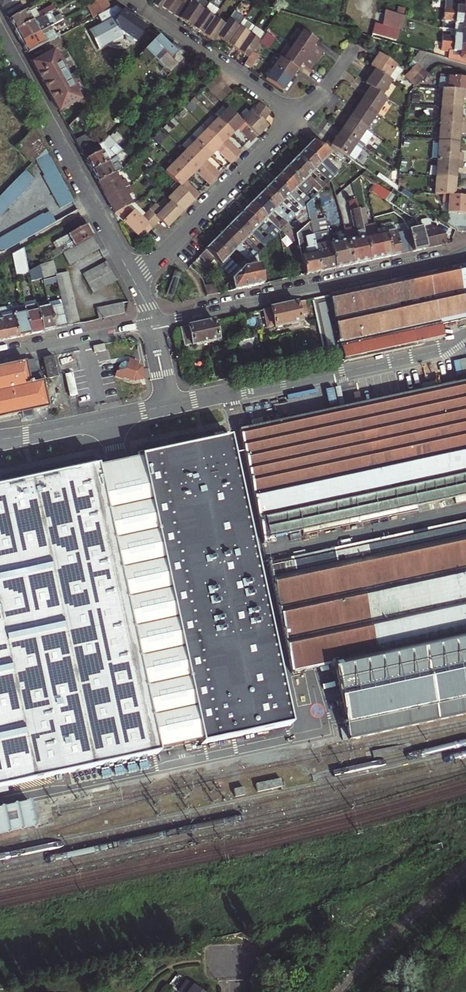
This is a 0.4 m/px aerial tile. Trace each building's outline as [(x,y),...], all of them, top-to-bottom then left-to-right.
[(2,10),(16,2),(15,0),(0,0),(0,7),(2,10)] [(33,6),(30,0),(27,0),(4,13),(6,18),(9,24),(42,6),(50,1),(50,0),(45,0),(33,6)] [(103,0),(81,0),(79,1),(85,13),(90,10),(104,2),(103,0)] [(104,2),(90,10),(94,18),(81,25),(91,43),(117,29),(128,37),(139,21),(109,0),(104,2)] [(173,0),(163,0),(160,5),(164,8),(166,9),(173,0)] [(181,1),(179,0),(173,0),(166,9),(179,18),(185,22),(196,5),(189,0),(182,0),(181,1)] [(206,12),(211,6),(203,0),(200,0),(196,5),(185,22),(191,26),(195,29),(206,12)] [(457,4),(445,3),(445,4),(438,4),(437,10),(456,12),(456,13),(465,14),(465,0),(457,0),(457,4)] [(43,9),(42,6),(9,24),(12,29),(15,35),(46,19),(41,10),(43,9)] [(215,37),(219,39),(231,21),(235,15),(237,13),(226,6),(217,20),(208,32),(215,37)] [(377,6),(375,20),(393,26),(396,12),(377,6)] [(51,16),(49,12),(50,11),(47,7),(43,9),(41,10),(46,19),(51,16)] [(50,11),(49,12),(51,16),(58,12),(56,8),(50,11)] [(465,27),(465,14),(456,13),(456,12),(437,10),(436,16),(443,17),(443,18),(456,20),(455,26),(465,27)] [(208,32),(217,20),(206,12),(195,29),(201,33),(205,36),(208,32)] [(242,28),(246,23),(235,15),(231,21),(242,28)] [(50,27),(46,19),(15,35),(18,40),(21,47),(54,29),(52,26),(50,27)] [(379,31),(381,23),(368,20),(366,27),(379,31)] [(229,46),(242,28),(231,21),(219,39),(225,44),(229,46)] [(251,38),(257,30),(246,23),(242,28),(229,46),(235,51),(240,54),(245,48),(251,38)] [(312,34),(299,25),(288,41),(310,56),(312,53),(317,46),(308,40),(312,34)] [(435,33),(435,39),(465,43),(465,41),(465,27),(455,26),(454,32),(442,31),(442,34),(435,33)] [(258,28),(257,30),(251,38),(261,45),(268,35),(258,28)] [(164,44),(151,29),(129,52),(139,61),(145,55),(160,70),(175,55),(173,52),(176,49),(169,43),(167,41),(164,44)] [(151,29),(164,44),(167,41),(151,29)] [(465,43),(435,39),(434,45),(441,46),(441,48),(453,49),(452,60),(465,64),(465,41),(465,43)] [(296,61),(303,66),(310,56),(288,41),(277,56),(290,65),(294,59),(296,61)] [(52,51),(48,44),(27,56),(42,85),(52,104),(74,93),(70,86),(72,85),(67,75),(65,76),(57,61),(59,60),(53,50),(52,51)] [(362,55),(359,58),(375,69),(385,55),(369,44),(362,55)] [(251,54),(252,52),(245,48),(240,54),(238,58),(245,63),(251,54)] [(277,56),(272,53),(265,63),(282,75),(286,70),(290,65),(277,56)] [(355,64),(363,70),(359,74),(357,78),(374,89),(383,75),(375,69),(359,58),(355,64)] [(401,69),(406,75),(416,65),(412,60),(401,69)] [(282,75),(265,63),(257,74),(275,86),(278,82),(282,75)] [(406,75),(410,80),(421,71),(416,65),(406,75)] [(197,79),(203,85),(213,75),(210,72),(208,69),(197,79)] [(462,74),(442,72),(441,86),(461,88),(461,80),(462,74)] [(203,85),(209,91),(219,81),(216,78),(213,75),(203,85)] [(379,94),(374,89),(357,78),(355,80),(354,83),(361,88),(354,98),(369,108),(379,94)] [(214,96),(224,86),(222,83),(219,81),(209,91),(214,96)] [(460,91),(461,88),(441,86),(435,86),(434,103),(454,105),(455,95),(460,96),(460,91)] [(413,91),(405,90),(404,99),(412,100),(413,91)] [(258,119),(256,117),(262,106),(251,98),(246,106),(235,117),(239,121),(248,129),(253,124),(258,119)] [(359,123),(369,108),(354,98),(348,106),(341,101),(338,105),(337,107),(359,123)] [(227,126),(235,117),(220,102),(210,113),(225,128),(227,126)] [(453,115),(454,105),(434,103),(432,121),(457,123),(458,119),(458,116),(453,115)] [(366,128),(359,123),(337,107),(334,110),(333,112),(340,117),(334,127),(356,143),(359,139),(364,132),(366,128)] [(220,132),(225,128),(210,113),(199,124),(226,151),(233,145),(220,132)] [(234,125),(243,134),(248,129),(239,121),(234,125)] [(457,126),(457,123),(432,121),(430,138),(451,140),(452,130),(457,130),(457,126)] [(226,151),(199,124),(188,134),(204,149),(209,144),(222,156),(223,154),(226,151)] [(75,148),(89,140),(82,127),(68,134),(75,148)] [(346,158),(356,143),(334,127),(328,135),(320,130),(319,132),(316,137),(331,147),(346,158)] [(38,164),(47,154),(36,133),(18,151),(35,167),(38,164)] [(188,134),(178,145),(205,172),(212,166),(199,153),(202,151),(204,149),(188,134)] [(100,143),(99,143),(96,135),(92,139),(89,140),(75,148),(79,154),(100,143)] [(300,141),(296,144),(311,160),(325,173),(330,168),(317,156),(324,149),(313,141),(305,136),(300,141)] [(314,139),(313,141),(324,149),(328,152),(329,149),(331,147),(316,137),(314,139)] [(450,149),(451,140),(430,138),(424,138),(422,156),(429,156),(454,158),(454,153),(455,150),(450,149)] [(80,156),(84,165),(100,157),(98,153),(106,149),(104,146),(106,145),(104,141),(100,143),(79,154),(80,156)] [(311,160),(296,144),(292,148),(289,152),(318,180),(325,173),(311,160)] [(205,172),(178,145),(167,155),(182,170),(184,168),(188,165),(200,177),(205,172)] [(318,180),(289,152),(286,155),(281,159),(310,188),(318,180)] [(46,180),(45,180),(62,211),(74,204),(47,154),(38,164),(46,180)] [(157,166),(168,177),(184,194),(190,187),(178,174),(181,172),(182,170),(167,155),(157,166)] [(84,165),(90,176),(106,167),(114,163),(110,156),(103,160),(101,156),(100,157),(84,165)] [(448,165),(453,165),(454,161),(454,158),(429,156),(427,174),(447,175),(448,165)] [(310,188),(281,159),(277,163),(274,167),(290,182),(294,186),(302,195),(310,188)] [(94,184),(98,192),(121,180),(117,174),(111,177),(106,167),(90,176),(94,184)] [(287,186),(290,182),(274,167),(270,171),(266,174),(282,190),(289,198),(295,203),(302,195),(294,186),(290,189),(287,186)] [(380,176),(371,171),(369,174),(377,180),(380,176)] [(12,189),(0,201),(0,219),(33,188),(30,186),(36,181),(29,172),(27,175),(12,189)] [(368,179),(357,172),(354,174),(363,180),(359,186),(362,187),(363,186),(368,179)] [(282,190),(266,174),(263,177),(258,182),(273,197),(287,210),(295,203),(289,198),(286,201),(279,193),(282,190)] [(446,186),(447,175),(427,174),(425,190),(437,192),(450,193),(450,190),(451,187),(446,186)] [(380,176),(377,180),(389,188),(390,183),(380,176)] [(179,199),(184,194),(168,177),(163,183),(167,188),(159,195),(161,197),(171,207),(179,199)] [(385,191),(368,179),(363,186),(380,198),(385,191)] [(400,180),(392,179),(391,189),(399,190),(400,180)] [(104,201),(107,207),(120,200),(123,199),(119,191),(125,188),(121,180),(98,192),(104,201)] [(266,205),(273,197),(258,182),(253,187),(251,190),(266,205)] [(266,205),(251,190),(247,193),(243,198),(258,213),(266,205)] [(389,194),(385,191),(380,198),(384,201),(389,194)] [(457,209),(459,193),(450,193),(437,192),(435,220),(446,228),(450,228),(450,225),(450,223),(456,223),(457,209)] [(161,197),(146,211),(140,205),(132,212),(143,223),(150,215),(156,221),(165,212),(171,207),(161,197)] [(258,213),(243,198),(239,202),(235,205),(250,220),(258,213)] [(132,212),(120,200),(107,207),(132,234),(138,228),(143,223),(132,212)] [(348,227),(350,234),(339,237),(344,260),(353,258),(360,257),(354,225),(349,204),(347,205),(346,202),(341,204),(346,223),(347,228),(348,227)] [(242,228),(250,220),(235,205),(232,208),(227,213),(242,228)] [(235,236),(242,228),(227,213),(223,218),(220,221),(235,236)] [(44,216),(0,241),(0,253),(4,253),(57,225),(51,215),(45,218),(44,216)] [(301,216),(311,267),(321,265),(325,264),(322,245),(319,245),(315,228),(312,228),(308,215),(301,216)] [(295,223),(287,231),(295,270),(306,268),(311,267),(301,216),(299,217),(295,223)] [(81,219),(68,226),(74,237),(88,230),(81,219)] [(328,227),(318,229),(322,245),(325,264),(336,262),(344,260),(339,237),(336,225),(335,220),(327,222),(328,227)] [(375,220),(367,222),(367,223),(373,254),(379,253),(382,252),(376,221),(375,220)] [(408,222),(409,225),(400,227),(404,248),(412,246),(417,245),(413,226),(412,222),(411,220),(408,222)] [(227,243),(235,236),(220,221),(215,225),(212,228),(227,243)] [(388,251),(391,250),(387,230),(385,222),(379,223),(379,221),(376,221),(382,252),(388,251)] [(431,222),(413,226),(417,245),(438,241),(444,240),(441,229),(431,222)] [(346,223),(336,225),(339,237),(350,234),(348,227),(347,228),(346,223)] [(367,255),(373,254),(367,223),(362,225),(361,223),(354,225),(360,257),(367,255)] [(400,248),(404,248),(400,227),(387,230),(391,250),(400,248)] [(219,251),(227,243),(212,228),(208,232),(204,236),(219,251)] [(91,237),(88,230),(74,237),(54,247),(56,252),(52,254),(55,260),(63,256),(92,241),(93,240),(91,237)] [(200,240),(196,244),(197,245),(205,253),(211,259),(219,251),(204,236),(200,240)] [(63,256),(69,268),(98,253),(92,241),(63,256)] [(205,253),(197,245),(189,252),(198,261),(205,253)] [(29,276),(29,274),(26,262),(23,250),(12,256),(17,278),(29,276)] [(253,279),(247,250),(242,255),(240,257),(238,259),(232,264),(226,270),(224,273),(222,275),(224,285),(237,282),(253,279)] [(55,275),(52,262),(40,268),(43,281),(55,275)] [(93,297),(116,284),(106,265),(82,278),(93,297)] [(43,281),(40,268),(29,274),(29,276),(31,284),(43,281)] [(310,302),(320,351),(338,348),(341,363),(441,342),(438,328),(465,322),(465,269),(310,302)] [(79,325),(67,275),(55,278),(56,280),(57,285),(61,302),(62,308),(67,328),(79,325)] [(50,311),(62,308),(61,302),(49,305),(50,311)] [(30,338),(25,314),(23,306),(23,303),(10,305),(18,340),(27,338),(30,338)] [(25,314),(37,311),(35,303),(23,306),(25,314)] [(105,319),(125,315),(122,303),(97,309),(99,321),(105,319)] [(18,340),(10,305),(8,306),(8,309),(0,311),(0,316),(0,318),(1,323),(2,323),(4,333),(2,333),(5,343),(14,341),(18,340)] [(270,310),(270,311),(262,313),(266,330),(273,329),(273,330),(299,324),(298,318),(296,305),(273,310),(270,310)] [(62,308),(50,311),(55,333),(61,332),(65,331),(67,330),(67,328),(62,308)] [(37,311),(25,314),(30,338),(40,336),(42,335),(38,314),(37,311)] [(52,333),(55,333),(50,311),(38,314),(42,335),(52,333)] [(192,351),(218,346),(213,325),(201,327),(188,330),(188,331),(180,332),(184,351),(191,350),(192,351)] [(57,376),(53,356),(42,359),(46,378),(57,376)] [(49,407),(41,374),(37,374),(33,358),(0,365),(0,418),(49,407)] [(135,385),(146,383),(143,367),(138,365),(139,363),(129,360),(128,363),(125,363),(121,365),(119,368),(118,373),(116,373),(115,378),(123,381),(123,382),(132,385),(135,385)] [(262,538),(465,495),(465,382),(239,430),(262,538)] [(147,756),(159,754),(158,751),(161,750),(200,742),(200,745),(285,727),(291,725),(228,433),(139,453),(140,458),(129,460),(106,465),(97,467),(96,461),(0,482),(0,788),(69,773),(147,756)] [(269,563),(292,673),(332,664),(348,740),(465,715),(465,521),(269,563)] [(285,729),(285,727),(200,745),(204,767),(205,771),(260,759),(291,753),(285,729)] [(166,776),(204,767),(200,745),(200,742),(161,750),(163,760),(166,776)] [(149,769),(147,756),(69,773),(72,785),(149,769)] [(256,784),(257,792),(282,787),(280,779),(256,784)] [(243,787),(233,789),(235,797),(245,795),(243,787)] [(33,826),(31,816),(29,807),(0,813),(0,833),(33,826)]
